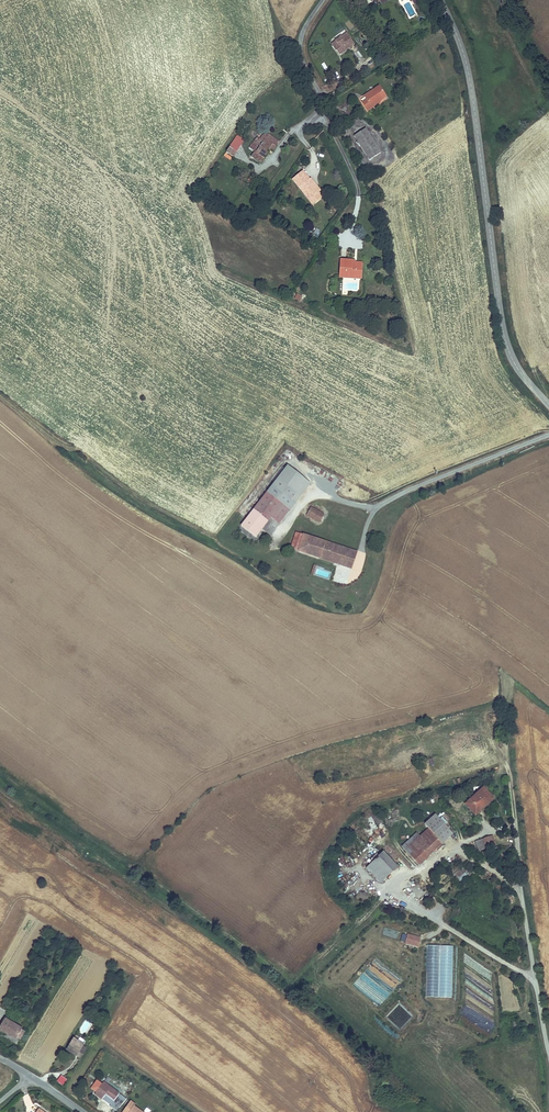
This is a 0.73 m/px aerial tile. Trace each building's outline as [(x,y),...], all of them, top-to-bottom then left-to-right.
[(346,34),(335,41),(339,48),(335,51),(338,55),(353,45),(346,34)] [(339,48),(335,41),(331,44),(335,51),(339,48)] [(383,93),(376,83),(361,92),(363,95),(360,98),(365,107),(370,104),(369,102),(383,93)] [(369,160),(381,152),(366,129),(354,136),(369,160)] [(277,140),(264,132),(261,136),(258,140),(256,138),(249,148),(254,152),(251,156),(260,162),(268,152),(266,150),(268,148),(274,152),(277,147),(273,145),(277,140)] [(245,139),(238,135),(230,147),(236,151),(237,152),(245,139)] [(230,147),(226,152),(232,157),(236,151),(230,147)] [(310,185),(313,183),(309,178),(307,179),(305,176),(294,184),(308,201),(317,193),(310,185)] [(323,196),(313,183),(310,185),(317,193),(308,201),(311,205),(323,196)] [(347,272),(347,276),(359,277),(359,263),(351,263),(351,260),(351,258),(337,257),(337,272),(347,272)] [(285,469),(276,482),(297,497),(286,511),(289,513),(309,486),(285,469)] [(297,497),(276,482),(241,531),(257,542),(271,521),(279,527),(289,513),(286,511),(297,497)] [(322,523),(326,515),(313,509),(310,516),(322,523)] [(304,551),(310,535),(296,530),(291,547),(304,551)] [(354,549),(310,535),(304,551),(317,556),(319,550),(335,555),(333,561),(348,566),(354,549)] [(317,556),(333,561),(335,555),(319,550),(317,556)] [(497,801),(488,788),(469,801),(476,814),(497,801)] [(445,844),(455,834),(437,815),(427,825),(431,830),(445,844)] [(422,828),(413,837),(418,842),(428,833),(422,828)] [(418,842),(408,851),(423,866),(445,844),(431,830),(428,833),(418,842)] [(413,837),(404,846),(408,851),(418,842),(413,837)] [(486,846),(488,853),(498,850),(495,839),(476,845),(477,849),(486,846)] [(479,855),(488,853),(486,846),(477,849),(479,855)] [(379,880),(395,862),(381,848),(364,866),(379,880)] [(466,869),(454,881),(460,887),(473,876),(466,869)] [(418,946),(420,936),(405,933),(404,943),(418,946)] [(426,945),(424,997),(451,998),(453,946),(426,945)] [(23,1031),(6,1021),(0,1031),(0,1032),(16,1042),(17,1040),(22,1031),(23,1031)] [(26,1034),(22,1031),(17,1040),(21,1042),(26,1034)] [(79,1048),(85,1051),(88,1047),(82,1043),(83,1041),(75,1037),(66,1050),(75,1055),(79,1048)] [(75,1055),(81,1059),(85,1051),(79,1048),(75,1055)] [(56,1081),(64,1085),(67,1078),(60,1074),(56,1081)] [(113,1101),(118,1093),(102,1082),(93,1095),(99,1100),(104,1095),(113,1101)] [(396,1094),(392,1099),(397,1103),(401,1098),(396,1094)] [(132,1104),(135,1100),(131,1097),(121,1111),(143,1111),(132,1104)]
